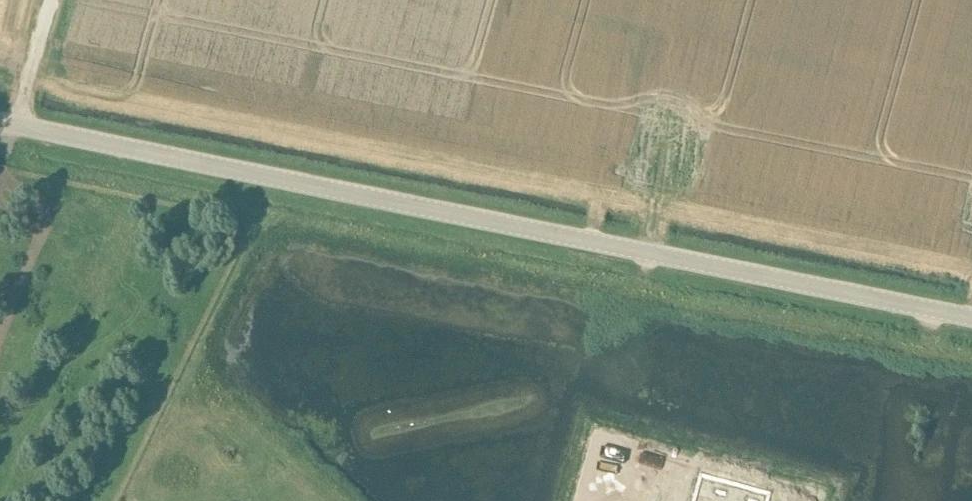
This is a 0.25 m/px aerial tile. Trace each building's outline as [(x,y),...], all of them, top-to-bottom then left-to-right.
[(771,493),(700,473),(692,500),(768,500),(771,493)]
